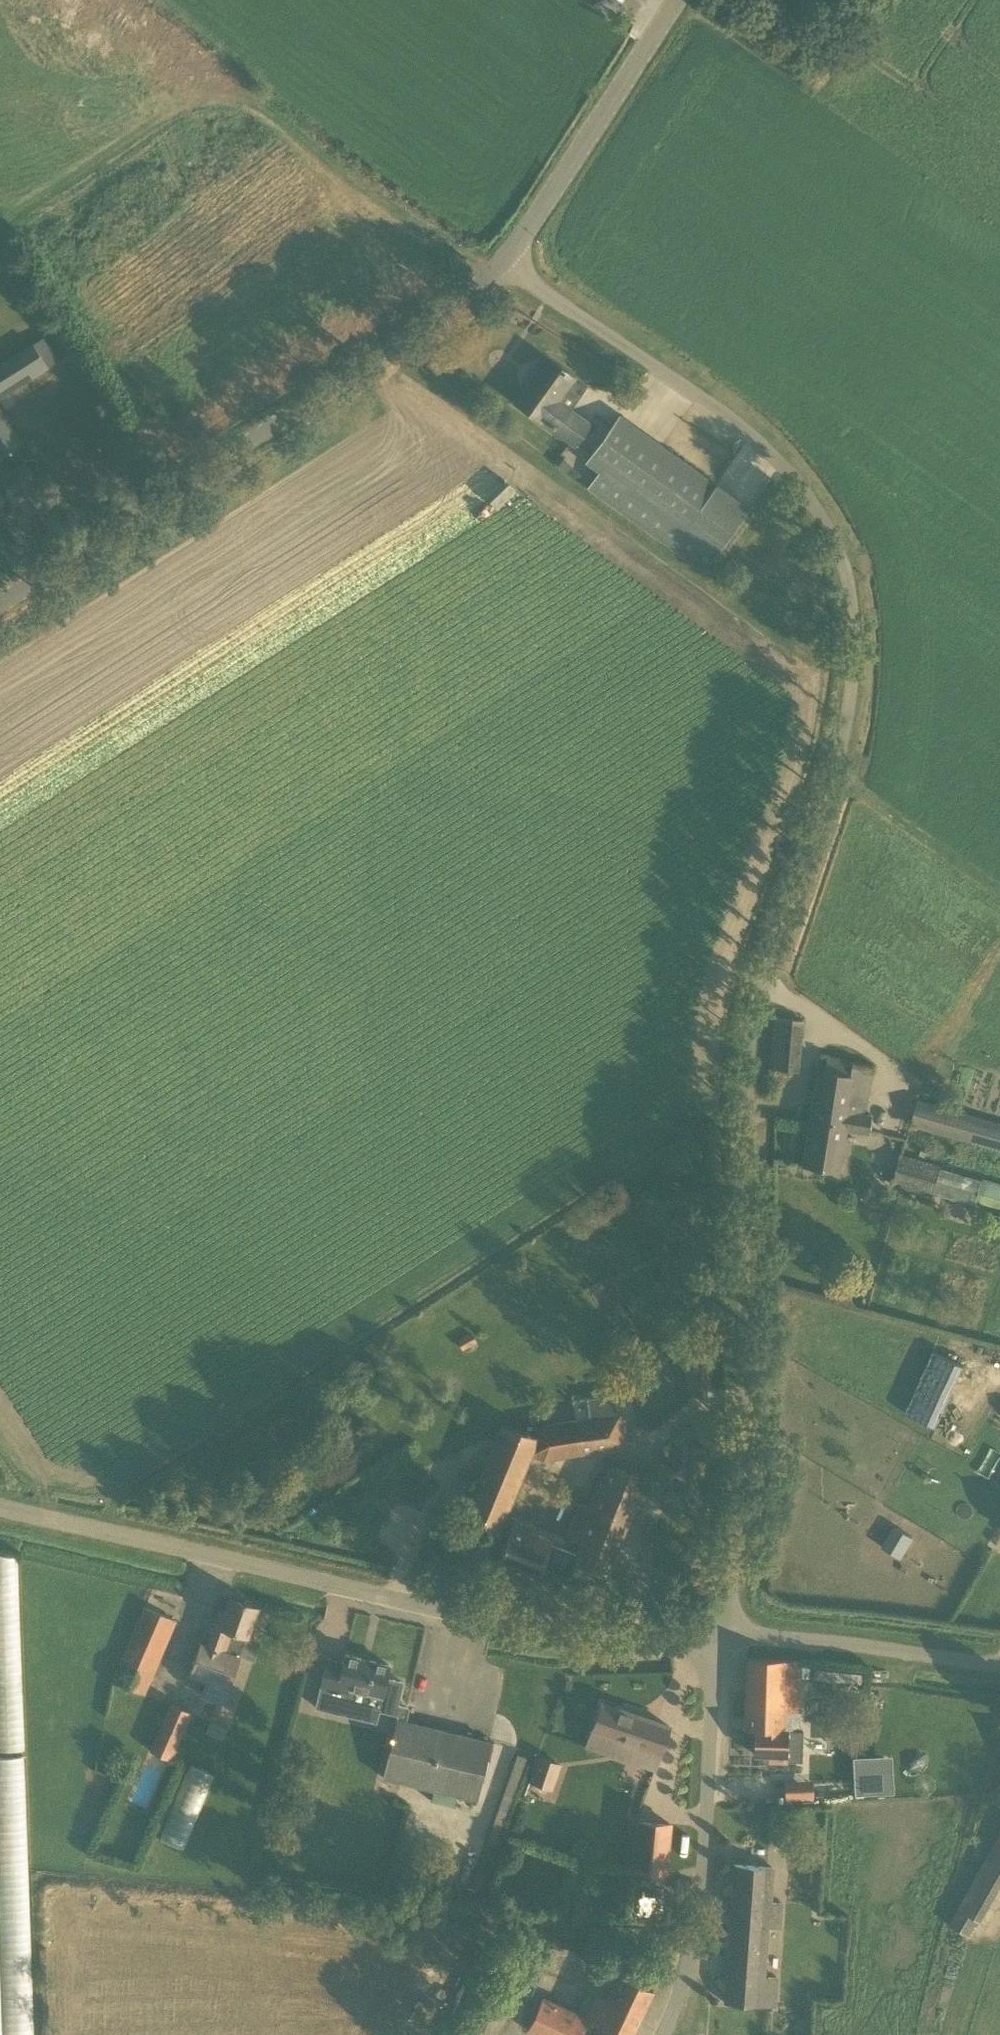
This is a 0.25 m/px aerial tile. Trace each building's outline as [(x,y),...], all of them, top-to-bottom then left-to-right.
[(60,361),(44,336),(0,364),(0,399),(60,361)] [(515,402),(574,445),(589,424),(558,401),(574,378),(547,357),(515,402)] [(15,499),(39,483),(16,446),(22,442),(0,406),(0,479),(1,478),(15,499)] [(704,571),(749,508),(620,415),(586,463),(599,473),(588,488),(704,571)] [(798,1071),(803,1020),(774,1017),(769,1068),(798,1071)] [(870,1118),(863,1117),(872,1065),(828,1057),(825,1072),(819,1071),(804,1165),(838,1171),(845,1131),(867,1135),(870,1118)] [(919,1099),(911,1125),(999,1152),(999,1124),(919,1099)] [(941,1168),(941,1165),(900,1154),(892,1184),(933,1195),(934,1193),(975,1204),(976,1201),(999,1207),(999,1182),(983,1177),(983,1180),(941,1168)] [(920,1380),(949,1392),(962,1362),(932,1350),(920,1380)] [(590,1417),(573,1420),(578,1454),(626,1447),(620,1413),(615,1414),(612,1395),(587,1400),(590,1417)] [(499,1533),(529,1457),(536,1436),(505,1423),(463,1518),(499,1533)] [(702,1474),(708,1447),(692,1443),(685,1470),(702,1474)] [(549,1546),(541,1564),(602,1588),(645,1480),(612,1467),(594,1510),(578,1503),(564,1538),(578,1544),(573,1556),(549,1546)] [(536,1578),(541,1564),(549,1546),(546,1545),(547,1543),(510,1527),(496,1562),(536,1578)] [(883,1547),(900,1557),(912,1537),(895,1527),(883,1547)] [(14,1547),(0,1548),(0,1859),(22,1859),(14,1547)] [(224,1702),(258,1607),(230,1597),(225,1611),(220,1610),(208,1646),(201,1644),(191,1675),(208,1681),(203,1695),(224,1702)] [(143,1691),(175,1620),(149,1608),(116,1680),(143,1691)] [(347,1689),(381,1697),(378,1709),(395,1713),(402,1681),(386,1678),(389,1665),(345,1654),(342,1666),(327,1662),(320,1692),(316,1707),(341,1713),(347,1689)] [(787,1723),(798,1723),(800,1660),(747,1659),(745,1730),(755,1730),(754,1754),(770,1754),(770,1761),(786,1762),(787,1723)] [(170,1761),(192,1712),(170,1703),(148,1751),(170,1761)] [(612,1738),(660,1755),(669,1726),(602,1703),(587,1747),(607,1754),(612,1738)] [(397,1719),(383,1777),(476,1800),(490,1741),(397,1719)] [(550,1789),(559,1764),(540,1756),(530,1781),(550,1789)] [(872,1756),(853,1757),(855,1794),(893,1793),(893,1774),(873,1775),(872,1756)] [(159,1839),(184,1849),(214,1773),(189,1764),(159,1839)] [(784,1787),(785,1801),(813,1799),(811,1784),(784,1787)] [(666,1872),(671,1823),(638,1820),(634,1869),(666,1872)] [(972,1937),(999,1887),(999,1834),(949,1924),(972,1937)] [(780,1928),(782,1901),(770,1901),(772,1867),(735,1864),(725,2003),(775,2006),(776,1978),(766,1977),(769,1927),(780,1928)] [(653,1990),(610,1970),(599,1993),(588,2016),(542,1995),(525,2032),(533,2034),(632,2034),(653,1990)]
